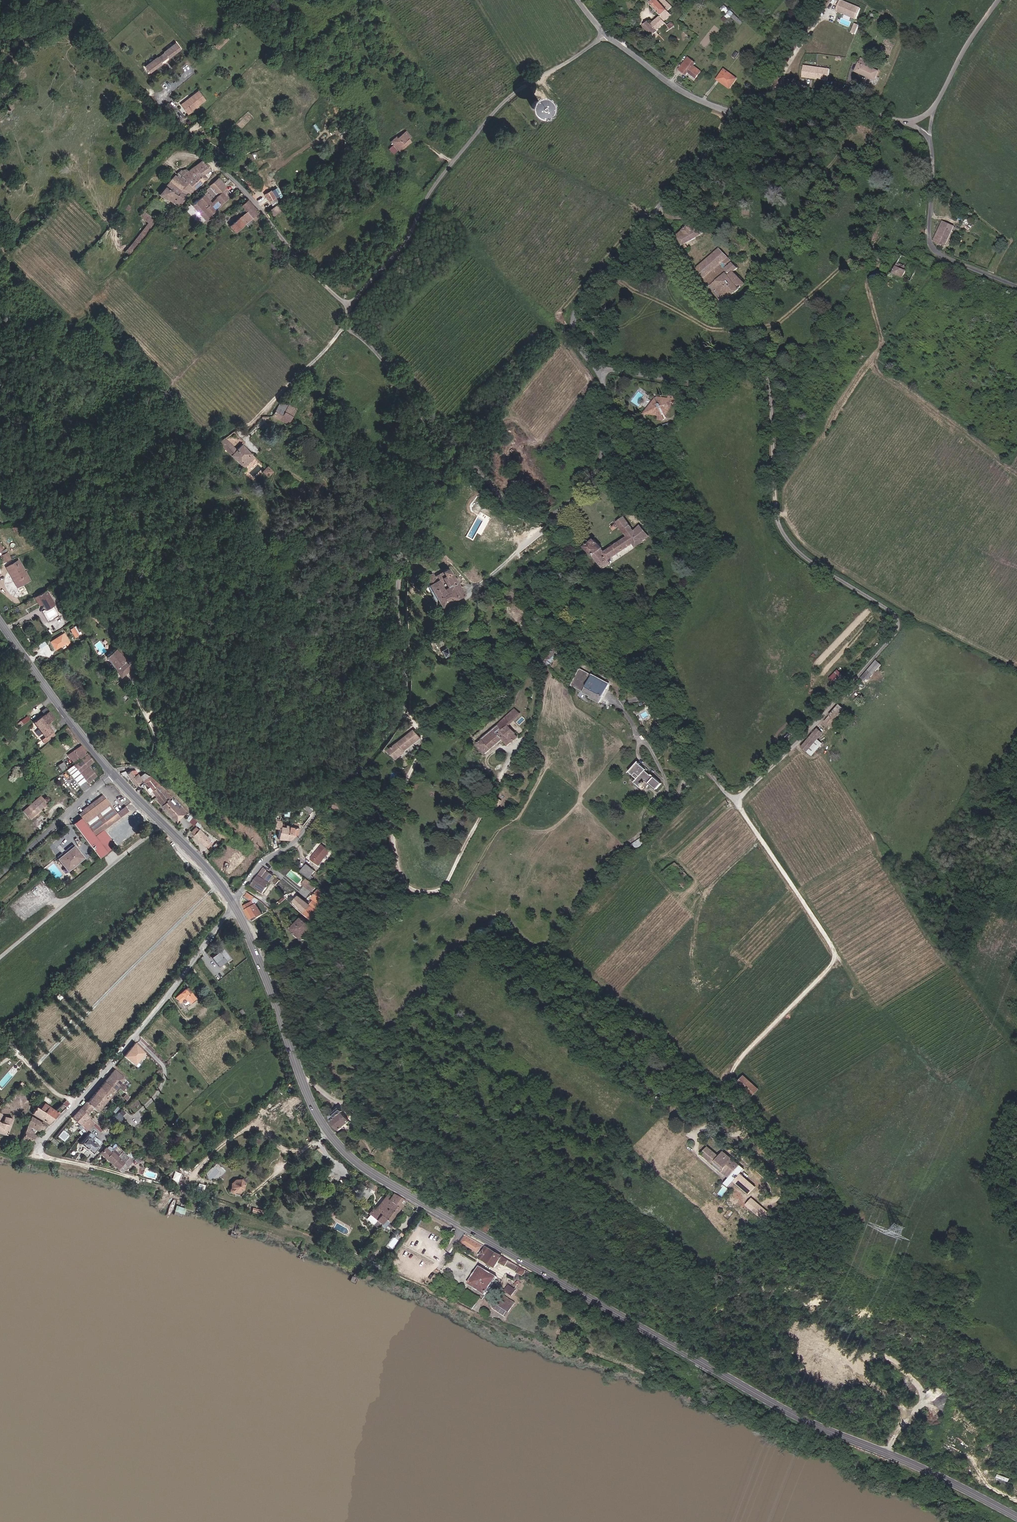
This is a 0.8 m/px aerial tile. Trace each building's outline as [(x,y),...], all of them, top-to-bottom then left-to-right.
[(665,23),(663,20),(670,14),(667,10),(671,6),(666,0),(652,0),(650,2),(662,16),(653,23),(658,29),(665,23)] [(862,8),(844,0),(841,0),(837,9),(858,18),(862,8)] [(737,24),(740,21),(728,9),(721,16),(724,20),(729,15),(737,24)] [(658,29),(653,23),(651,25),(647,21),(644,25),(655,38),(659,34),(661,35),(670,28),(667,25),(665,23),(658,29)] [(224,37),(214,46),(217,50),(227,41),(224,37)] [(169,62),(181,53),(176,47),(164,57),(165,57),(158,62),(158,61),(145,71),(150,77),(162,67),(168,62),(169,62)] [(694,65),(695,63),(687,58),(679,70),(686,74),(688,71),(696,77),(701,70),(694,65)] [(859,61),(855,71),(875,79),(879,70),(859,61)] [(829,70),(803,66),(801,77),(827,81),(829,70)] [(724,69),(717,78),(730,87),(737,78),(724,69)] [(181,105),(188,113),(205,101),(198,92),(181,105)] [(529,97),(528,99),(527,102),(527,105),(528,108),(530,110),(532,112),(535,113),(538,113),(541,112),(544,111),(546,109),(547,106),(548,103),(547,101),(546,98),(545,96),(542,94),(540,93),(537,93),(534,93),(531,95),(529,97)] [(411,137),(406,131),(398,138),(396,137),(391,142),(399,151),(405,147),(411,142),(409,140),(411,137)] [(210,170),(202,161),(182,179),(178,175),(161,196),(173,205),(177,200),(182,203),(189,194),(191,195),(207,178),(205,175),(210,170)] [(695,179),(691,176),(683,186),(686,188),(695,179)] [(221,192),(227,198),(231,195),(223,187),(224,185),(218,179),(209,188),(217,196),(221,192)] [(217,196),(209,188),(206,191),(207,192),(192,205),(207,221),(213,216),(213,212),(227,198),(221,192),(217,196)] [(265,194),(269,201),(275,197),(271,190),(265,194)] [(254,219),(259,214),(248,201),(241,207),(246,212),(230,227),(235,231),(239,228),(244,223),(247,225),(250,222),(248,220),(252,217),(254,219)] [(280,211),(279,210),(276,207),(269,211),(273,216),(276,215),(278,217),(280,215),(278,213),(280,211)] [(943,221),(934,242),(946,247),(954,226),(943,221)] [(689,226),(677,235),(683,246),(703,234),(697,228),(695,229),(693,227),(690,229),(689,226)] [(719,248),(716,250),(725,260),(728,258),(719,248)] [(737,268),(728,258),(725,260),(716,250),(695,269),(703,278),(725,302),(745,284),(734,271),(737,268)] [(926,268),(900,255),(891,273),(917,286),(926,268)] [(666,415),(679,399),(658,397),(645,414),(659,415),(658,419),(665,420),(665,415),(666,415)] [(290,406),(281,401),(272,416),(287,425),(296,412),(290,406)] [(221,444),(241,465),(252,455),(241,444),(235,449),(226,439),(221,444)] [(268,470),(264,465),(260,469),(264,474),(268,470)] [(605,568),(611,563),(614,560),(614,559),(614,557),(615,556),(631,543),(634,547),(647,537),(638,526),(633,530),(622,516),(616,521),(618,524),(627,535),(605,551),(602,548),(596,539),(586,547),(593,556),(594,555),(605,568)] [(0,543),(0,552),(0,553),(2,557),(5,564),(12,561),(7,550),(4,552),(0,543)] [(11,578),(24,572),(23,570),(18,563),(9,568),(10,572),(8,573),(11,578)] [(433,574),(426,578),(442,607),(464,595),(450,570),(448,571),(447,569),(442,572),(443,573),(435,577),(433,574)] [(28,582),(24,572),(11,578),(13,581),(15,580),(19,587),(28,582)] [(47,591),(37,596),(46,611),(55,606),(47,591)] [(112,633),(107,622),(99,616),(94,621),(108,634),(112,639),(111,640),(115,645),(119,642),(112,633)] [(69,631),(73,639),(79,636),(74,628),(69,631)] [(49,643),(53,651),(65,644),(61,636),(49,643)] [(133,667),(117,645),(109,650),(111,653),(101,659),(115,680),(133,668),(133,667)] [(439,648),(440,652),(442,655),(448,652),(445,645),(439,648)] [(550,666),(559,654),(552,649),(543,662),(550,666)] [(881,664),(876,660),(861,677),(866,682),(881,664)] [(601,702),(611,685),(581,668),(572,683),(595,697),(594,698),(601,702)] [(838,669),(828,678),(836,687),(846,677),(838,669)] [(844,709),(838,704),(825,720),(830,725),(844,709)] [(519,735),(509,725),(522,714),(516,708),(497,726),(477,745),(485,754),(502,739),(508,746),(519,735)] [(44,710),(40,713),(44,718),(40,721),(45,727),(53,720),(48,714),(47,714),(44,710)] [(16,725),(18,728),(30,720),(28,717),(16,725)] [(47,738),(43,741),(44,744),(55,735),(48,726),(45,728),(45,727),(40,721),(39,719),(34,723),(45,736),(47,738)] [(817,729),(802,746),(807,751),(823,733),(817,729)] [(390,750),(396,759),(403,754),(402,753),(420,740),(414,732),(390,750)] [(73,766),(87,756),(80,747),(74,753),(67,758),(73,766)] [(88,755),(87,756),(68,771),(80,787),(86,782),(88,785),(96,778),(88,768),(94,764),(88,755)] [(654,774),(652,776),(646,770),(647,769),(639,762),(631,772),(638,778),(635,781),(641,787),(647,781),(658,790),(664,784),(654,774)] [(61,765),(56,769),(60,774),(65,770),(61,765)] [(129,771),(126,774),(135,786),(143,781),(147,777),(145,773),(139,777),(134,770),(129,771)] [(150,791),(154,797),(163,790),(149,776),(147,777),(143,781),(145,785),(150,781),(155,786),(150,791)] [(172,798),(163,790),(154,797),(164,809),(170,804),(168,801),(172,798)] [(38,798),(23,813),(30,820),(45,806),(44,805),(47,802),(44,799),(41,801),(38,798)] [(81,817),(84,820),(103,804),(100,801),(81,817)] [(334,807),(345,813),(349,807),(338,801),(334,807)] [(103,804),(84,820),(79,826),(79,827),(75,830),(79,835),(108,809),(103,804)] [(177,810),(170,804),(164,809),(177,821),(187,813),(181,807),(177,810)] [(311,815),(314,812),(306,805),(304,809),(311,815)] [(115,816),(119,820),(128,813),(124,808),(115,816)] [(108,809),(79,835),(90,849),(106,835),(108,834),(105,831),(117,821),(108,809)] [(187,819),(194,825),(198,820),(191,814),(187,819)] [(294,839),(298,836),(300,826),(299,826),(299,822),(296,822),(295,827),(290,826),(282,825),(283,821),(276,820),(275,829),(281,830),(280,838),(294,839)] [(192,837),(200,845),(201,843),(204,846),(207,849),(211,845),(209,843),(210,842),(199,830),(192,837)] [(108,834),(106,835),(115,846),(117,845),(108,834)] [(106,835),(90,849),(99,861),(107,855),(106,854),(115,846),(106,835)] [(640,837),(632,844),(636,849),(644,842),(640,837)] [(320,865),(331,851),(322,844),(311,858),(320,865)] [(58,861),(65,869),(81,857),(74,848),(58,861)] [(83,859),(81,857),(65,869),(67,872),(83,859)] [(308,864),(302,871),(309,877),(315,871),(308,864)] [(273,876),(264,869),(252,885),(263,894),(268,888),(265,887),(273,876)] [(313,892),(318,887),(309,880),(307,878),(302,883),(313,892)] [(328,897),(318,889),(307,902),(300,896),(294,903),(311,917),(328,897)] [(253,900),(255,896),(248,892),(245,896),(253,900)] [(279,906),(286,898),(285,896),(277,904),(279,906)] [(258,915),(252,902),(245,906),(251,918),(258,915)] [(308,933),(312,928),(301,918),(290,931),(302,941),(309,933),(308,933)] [(220,967),(230,959),(223,950),(212,958),(219,968),(220,967)] [(228,982),(231,980),(226,973),(223,975),(228,982)] [(200,980),(196,976),(190,981),(194,986),(200,980)] [(186,988),(176,997),(179,1002),(182,1000),(188,1008),(196,1001),(186,988)] [(148,1054),(136,1043),(124,1056),(136,1067),(148,1054)] [(96,1123),(88,1115),(89,1114),(94,1109),(98,1112),(126,1080),(115,1070),(98,1089),(87,1102),(87,1101),(73,1117),(89,1131),(96,1123)] [(745,1075),(738,1083),(753,1096),(760,1089),(745,1075)] [(358,1098),(354,1096),(349,1104),(353,1106),(358,1098)] [(71,1103),(67,1099),(55,1110),(44,1103),(39,1111),(53,1119),(71,1103)] [(48,1124),(53,1119),(39,1111),(35,1108),(31,1114),(48,1124)] [(117,1122),(127,1113),(123,1109),(113,1117),(117,1122)] [(331,1114),(332,1115),(328,1119),(339,1131),(350,1122),(341,1113),(343,1112),(339,1109),(338,1110),(337,1110),(331,1114)] [(8,1137),(30,1143),(43,1124),(16,1117),(8,1137)] [(7,1136),(13,1120),(5,1118),(2,1124),(0,1124),(0,1134),(7,1136)] [(65,1140),(70,1134),(63,1129),(59,1136),(65,1140)] [(102,1142),(91,1133),(87,1137),(80,1144),(91,1155),(98,1147),(97,1147),(102,1142)] [(124,1172),(138,1156),(133,1151),(128,1156),(114,1144),(108,1150),(105,1147),(99,1154),(118,1170),(119,1169),(121,1170),(120,1171),(124,1172)] [(749,1194),(756,1187),(738,1172),(742,1167),(723,1151),(719,1156),(707,1146),(700,1154),(728,1178),(729,1177),(749,1194)] [(215,1165),(205,1173),(210,1179),(220,1171),(215,1165)] [(171,1179),(178,1182),(182,1173),(175,1170),(171,1179)] [(241,1179),(236,1179),(232,1183),(232,1189),(235,1193),(242,1193),(245,1190),(245,1183),(241,1179)] [(203,1193),(206,1185),(199,1182),(196,1191),(203,1193)] [(375,1211),(373,1210),(369,1215),(381,1225),(382,1224),(387,1227),(406,1202),(394,1193),(391,1198),(387,1195),(375,1211)] [(746,1204),(763,1218),(769,1211),(753,1197),(746,1204)] [(479,1229),(488,1233),(492,1226),(483,1222),(479,1229)] [(503,1256),(465,1235),(461,1242),(477,1252),(479,1249),(483,1251),(480,1257),(497,1267),(503,1256)] [(526,1270),(504,1257),(501,1263),(523,1275),(526,1270)] [(497,1277),(480,1267),(469,1285),(485,1296),(497,1277)] [(521,1284),(513,1279),(505,1291),(513,1296),(521,1284)] [(502,1295),(496,1304),(509,1313),(515,1303),(502,1295)]
